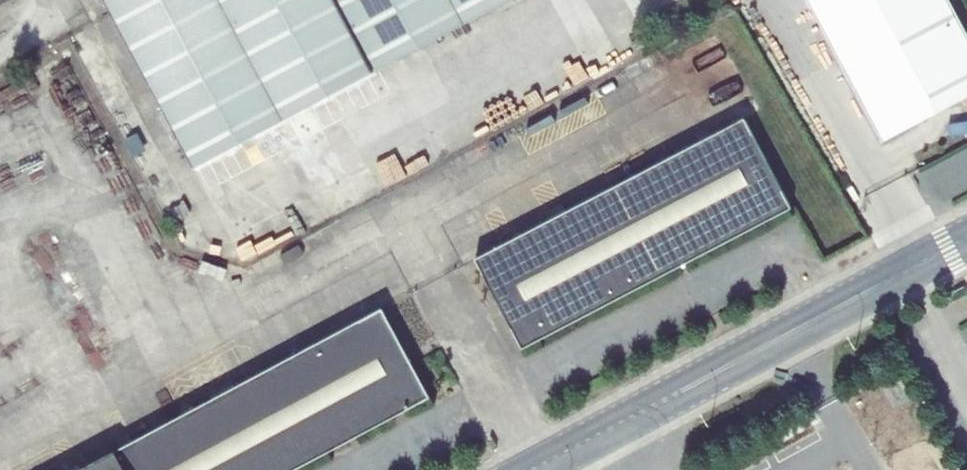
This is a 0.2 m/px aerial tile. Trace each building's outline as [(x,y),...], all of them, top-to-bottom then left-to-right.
[(195,168),(261,131),(262,132),(291,117),(294,123),(306,117),(302,111),(307,108),(306,106),(327,95),(328,97),(509,0),(105,0),(195,168)] [(882,141),(966,96),(966,34),(949,0),(807,0),(882,141)] [(744,118),(475,259),(522,349),(792,208),(744,118)] [(115,451),(125,469),(295,469),(431,397),(382,308),(115,451)] [(115,451),(80,469),(125,469),(115,451)] [(859,454),(830,469),(868,469),(859,454)]
